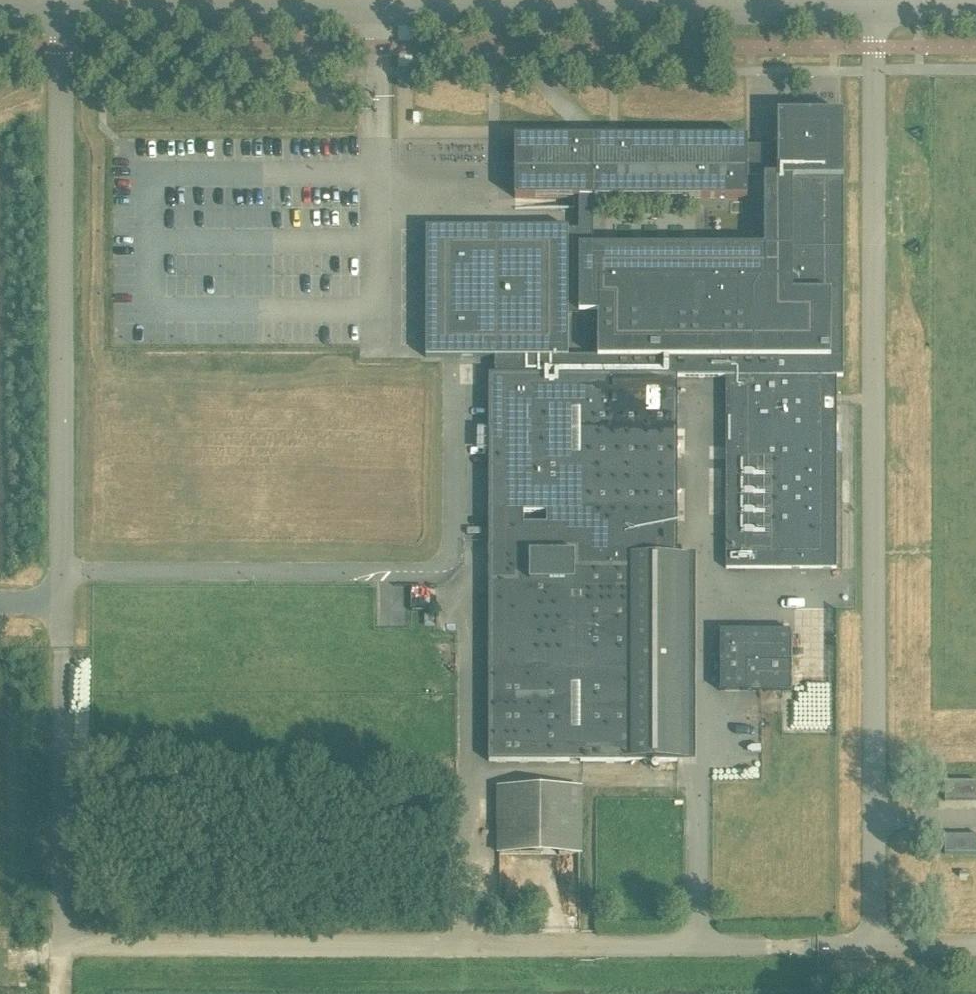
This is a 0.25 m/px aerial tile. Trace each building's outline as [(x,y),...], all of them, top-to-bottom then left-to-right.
[(678,554),(677,377),(726,377),(726,568),(836,568),(837,452),(837,393),(837,377),(843,376),(843,294),(843,178),(843,177),(843,173),(843,172),(843,165),(843,164),(843,112),(839,113),(834,112),(831,113),(825,112),(824,113),(817,112),(817,113),(816,113),(777,113),(777,150),(759,150),(747,150),(747,138),(614,138),(593,138),(593,140),(579,140),(579,138),(515,138),(515,198),(579,198),(579,230),(568,230),(568,227),(497,227),(426,227),(425,357),(444,357),(495,357),(495,374),(489,374),(489,375),(489,540),(489,553),(489,761),(583,761),(632,761),(632,642),(632,554),(678,554)] [(720,690),(761,690),(791,690),(792,630),(720,630),(720,690)] [(677,646),(641,647),(641,669),(677,669),(677,646)] [(946,800),(946,799),(975,799),(975,781),(944,781),(944,800),(946,800)] [(500,785),(500,854),(581,855),(582,785),(500,785)] [(975,854),(975,835),(946,835),(944,835),(944,854),(975,854)]
